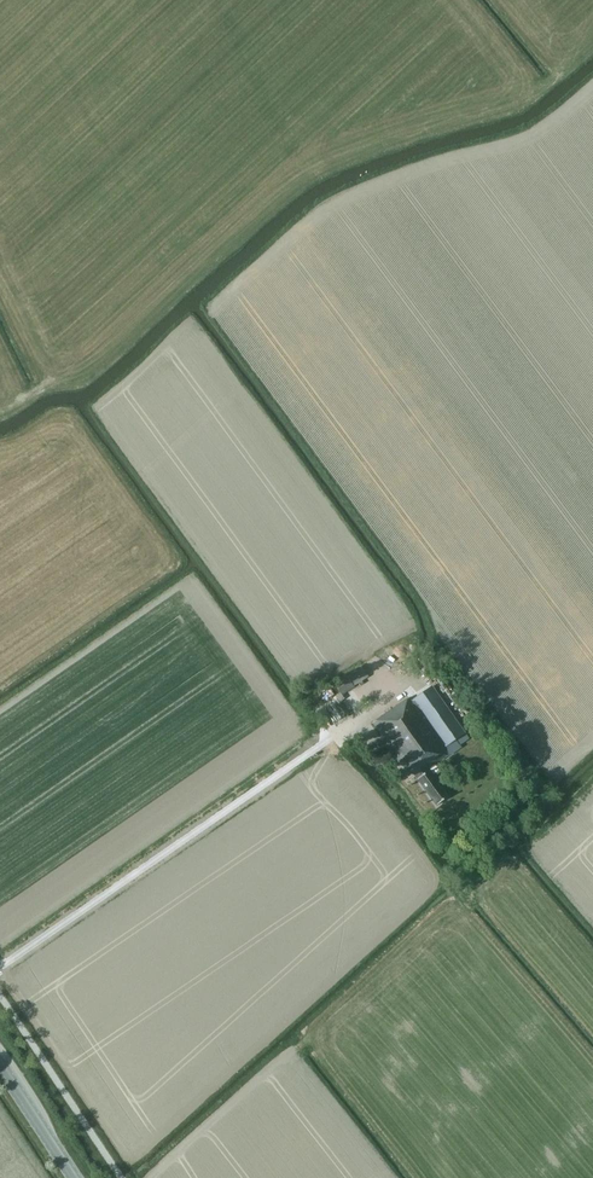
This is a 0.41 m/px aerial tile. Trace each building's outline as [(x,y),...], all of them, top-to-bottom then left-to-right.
[(346,674),(354,686),(368,677),(361,665),(346,674)] [(410,698),(373,723),(407,773),(411,770),(436,805),(447,797),(433,776),(442,770),(437,762),(449,754),(410,698)] [(331,715),(322,701),(311,708),(321,722),(331,715)]
